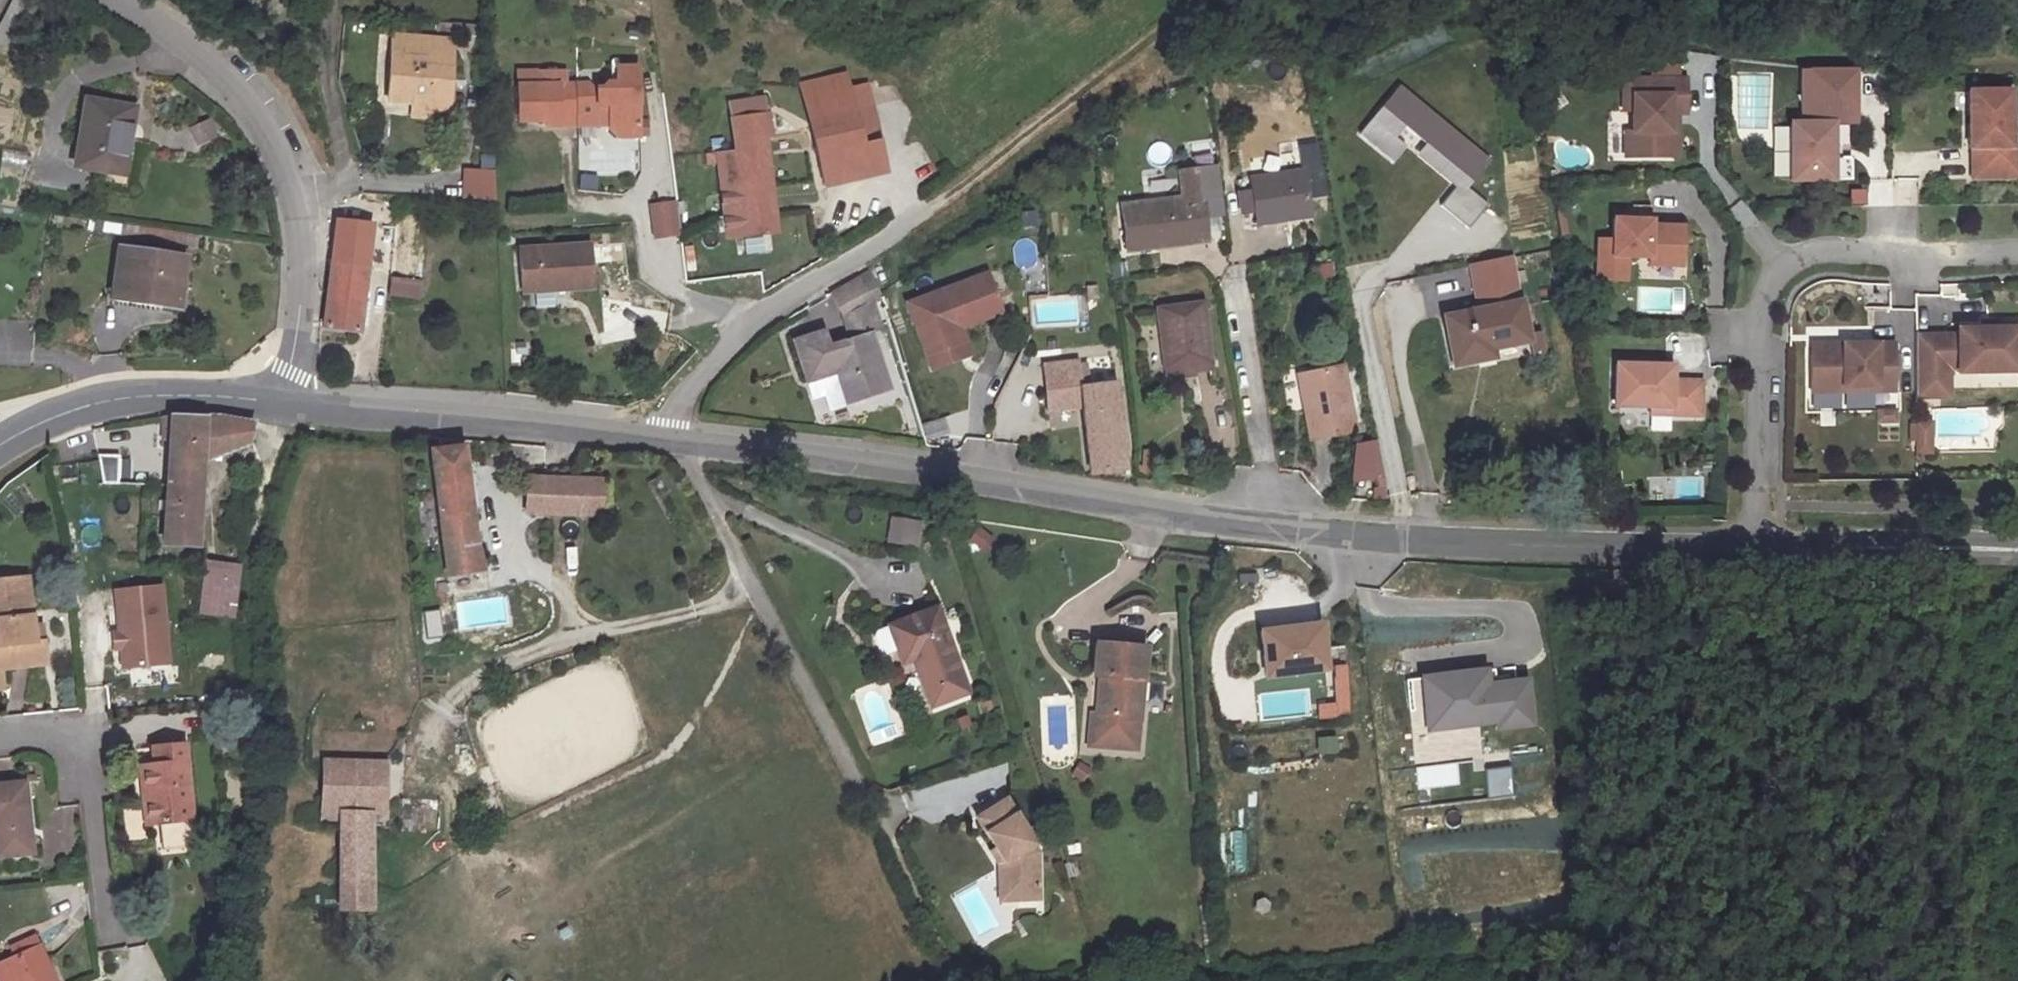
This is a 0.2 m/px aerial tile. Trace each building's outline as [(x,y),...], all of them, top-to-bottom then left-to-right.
[(395,38),(394,53),(454,58),(455,44),(395,38)] [(450,108),(454,58),(394,53),(390,103),(450,108)] [(540,72),(534,72),(534,83),(512,82),(512,117),(538,118),(538,114),(551,115),(551,124),(603,123),(603,129),(612,135),(633,134),(633,67),(612,67),(611,84),(600,84),(597,89),(585,88),(581,84),(562,85),(562,72),(554,71),(552,68),(543,68),(540,72)] [(512,71),(512,82),(534,83),(534,72),(512,71)] [(1667,153),(1668,109),(1677,109),(1677,76),(1614,76),(1614,108),(1616,108),(1615,152),(1667,153)] [(1389,81),(1349,128),(1383,157),(1395,142),(1385,133),(1394,121),(1415,139),(1438,158),(1433,163),(1449,177),(1445,182),(1429,201),(1457,225),(1477,201),(1456,183),(1479,156),(1389,81)] [(2001,85),(1958,85),(1959,143),(1961,143),(1961,173),(2012,172),(2011,142),(2001,142),(2001,85)] [(1799,122),(1779,123),(1781,180),(1824,179),(1822,123),(1845,122),(1844,91),(1798,92),(1799,122)] [(729,145),(713,148),(706,149),(706,156),(714,155),(720,212),(714,213),(716,226),(722,225),(723,235),(769,228),(760,132),(768,131),(762,93),(724,99),(729,145)] [(149,106),(102,99),(92,165),(135,172),(141,131),(145,131),(149,106)] [(869,103),(808,115),(821,179),(881,168),(869,103)] [(179,130),(185,148),(215,137),(209,120),(179,130)] [(1438,158),(1415,139),(1406,150),(1445,182),(1449,177),(1433,163),(1438,158)] [(3,149),(1,163),(24,167),(27,153),(3,149)] [(619,173),(618,163),(589,164),(589,175),(619,173)] [(1160,232),(1209,228),(1202,164),(1185,165),(1185,171),(1154,174),(1156,196),(1124,199),(1129,244),(1160,241),(1160,232)] [(1209,228),(1209,237),(1229,235),(1218,164),(1202,164),(1209,228)] [(461,168),(461,201),(493,201),(494,169),(461,168)] [(1254,176),(1256,193),(1258,208),(1260,223),(1313,217),(1307,169),(1254,176)] [(1246,210),(1258,208),(1256,193),(1243,194),(1246,210)] [(668,194),(643,198),(647,230),(672,227),(668,194)] [(386,217),(387,211),(367,209),(366,215),(386,217)] [(1608,237),(1593,236),(1593,276),(1620,277),(1621,253),(1644,254),(1677,254),(1678,222),(1645,221),(1645,216),(1608,216),(1608,237)] [(337,234),(369,236),(369,223),(338,221),(337,234)] [(1160,232),(1160,241),(1209,237),(1209,228),(1160,232)] [(363,239),(328,235),(318,327),(354,331),(363,239)] [(518,285),(555,282),(555,286),(590,284),(587,241),(515,246),(518,285)] [(205,256),(140,247),(134,296),(199,304),(205,256)] [(416,251),(390,248),(386,248),(381,295),(412,297),(416,251)] [(1677,254),(1644,254),(1644,261),(1677,262),(1677,254)] [(1524,341),(1514,302),(1505,259),(1466,268),(1474,311),(1439,320),(1450,367),(1474,361),(1472,353),(1524,341)] [(978,270),(901,299),(920,351),(947,341),(938,317),(946,314),(950,325),(958,321),(993,308),(978,270)] [(879,308),(870,279),(830,304),(844,328),(879,308)] [(1203,301),(1158,307),(1166,365),(1211,360),(1203,301)] [(947,341),(920,351),(925,365),(969,349),(958,321),(950,325),(946,314),(938,317),(947,341)] [(1947,329),(1905,330),(1906,392),(1918,391),(1918,367),(1939,366),(1939,361),(1947,361),(1948,366),(2009,365),(2009,322),(1985,323),(1985,317),(1971,317),(1971,323),(1947,323),(1947,329)] [(786,336),(798,374),(827,366),(837,397),(880,383),(862,326),(820,340),(816,327),(786,336)] [(1884,337),(1801,338),(1801,386),(1884,384),(1884,337)] [(1529,346),(1500,349),(1501,359),(1530,356),(1529,346)] [(1038,360),(1040,391),(1075,389),(1077,407),(1084,473),(1118,469),(1107,380),(1074,384),(1072,357),(1038,360)] [(1664,360),(1607,361),(1607,403),(1644,403),(1664,402),(1664,410),(1695,410),(1695,375),(1665,375),(1664,360)] [(827,366),(798,374),(804,393),(816,390),(821,402),(837,397),(827,366)] [(1939,366),(1918,367),(1918,391),(1939,391),(1939,366)] [(1341,367),(1303,371),(1307,406),(1300,406),(1305,437),(1351,431),(1341,367)] [(1296,372),(1300,406),(1307,406),(1303,371),(1296,372)] [(1075,389),(1040,391),(1041,410),(1077,407),(1075,389)] [(254,437),(254,417),(205,410),(171,411),(164,540),(198,542),(203,452),(254,437)] [(1922,416),(1906,416),(1907,446),(1922,446),(1922,416)] [(1349,448),(1347,473),(1374,475),(1369,446),(1349,448)] [(114,447),(92,447),(99,475),(115,476),(114,447)] [(448,572),(482,565),(463,449),(430,450),(431,460),(448,572)] [(541,475),(526,475),(526,510),(541,511),(541,475)] [(541,475),(541,511),(585,512),(586,476),(541,475)] [(586,476),(585,512),(600,512),(601,477),(586,476)] [(887,545),(919,546),(920,519),(888,518),(887,545)] [(979,527),(968,542),(982,553),(993,538),(979,527)] [(202,564),(199,605),(234,607),(236,566),(202,564)] [(43,661),(41,638),(29,639),(22,576),(0,579),(0,666),(43,661)] [(155,578),(108,583),(114,626),(116,642),(118,662),(164,656),(155,578)] [(946,706),(981,693),(950,611),(897,630),(907,656),(923,650),(946,706)] [(1259,632),(1264,678),(1325,671),(1319,625),(1259,632)] [(114,626),(107,626),(109,643),(116,642),(114,626)] [(1138,747),(1142,644),(1093,640),(1091,676),(1105,676),(1104,713),(1090,713),(1089,743),(1138,747)] [(1421,679),(1428,731),(1479,725),(1478,717),(1496,714),(1497,723),(1498,731),(1532,727),(1527,682),(1496,686),(1494,671),(1421,679)] [(1496,714),(1478,717),(1479,725),(1497,723),(1496,714)] [(143,760),(150,817),(194,813),(187,736),(170,738),(172,757),(143,760)] [(344,812),(343,905),(371,905),(371,812),(389,813),(389,763),(326,762),(326,812),(344,812)] [(1511,768),(1484,772),(1485,784),(1512,781),(1511,768)] [(4,850),(34,846),(24,773),(0,775),(0,819),(4,850)] [(1512,781),(1485,784),(1487,801),(1514,798),(1512,781)] [(1031,852),(995,799),(968,819),(994,860),(998,901),(1036,897),(1031,852)] [(2,967),(7,980),(57,980),(45,951),(2,967)]
